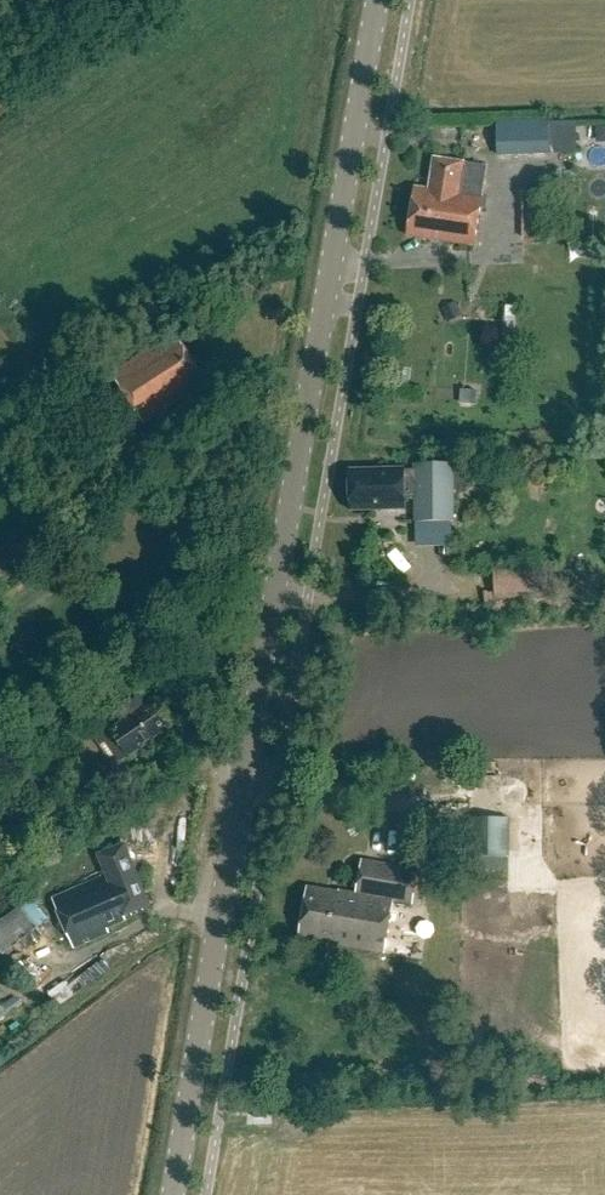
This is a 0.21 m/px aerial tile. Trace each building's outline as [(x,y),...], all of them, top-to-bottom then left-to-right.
[(547,125),(499,124),(499,131),(470,130),(469,148),(499,149),(499,159),(547,159),(547,125)] [(604,144),(604,127),(597,127),(598,144),(604,144)] [(475,251),(488,170),(434,161),(429,194),(414,192),(407,240),(475,251)] [(453,303),(443,308),(448,318),(458,313),(453,303)] [(161,337),(155,326),(146,331),(152,342),(161,337)] [(197,378),(201,374),(176,340),(154,353),(152,350),(111,377),(145,427),(202,388),(197,378)] [(404,469),(350,470),(351,511),(405,510),(405,499),(416,499),(417,522),(455,522),(453,464),(415,464),(415,470),(404,470),(404,469)] [(547,561),(494,563),(495,596),(548,594),(547,561)] [(174,728),(154,700),(110,731),(129,759),(174,728)] [(510,858),(511,819),(474,818),(474,857),(510,858)] [(107,878),(54,902),(74,949),(108,934),(107,930),(126,922),(124,917),(151,906),(125,847),(99,858),(107,878)] [(419,874),(362,865),(356,897),(339,894),(339,896),(308,891),(299,942),(326,946),(326,949),(385,958),(394,906),(413,909),(419,874)] [(21,909),(0,925),(0,954),(3,957),(36,929),(21,909)] [(302,984),(304,970),(292,969),(291,983),(302,984)]
